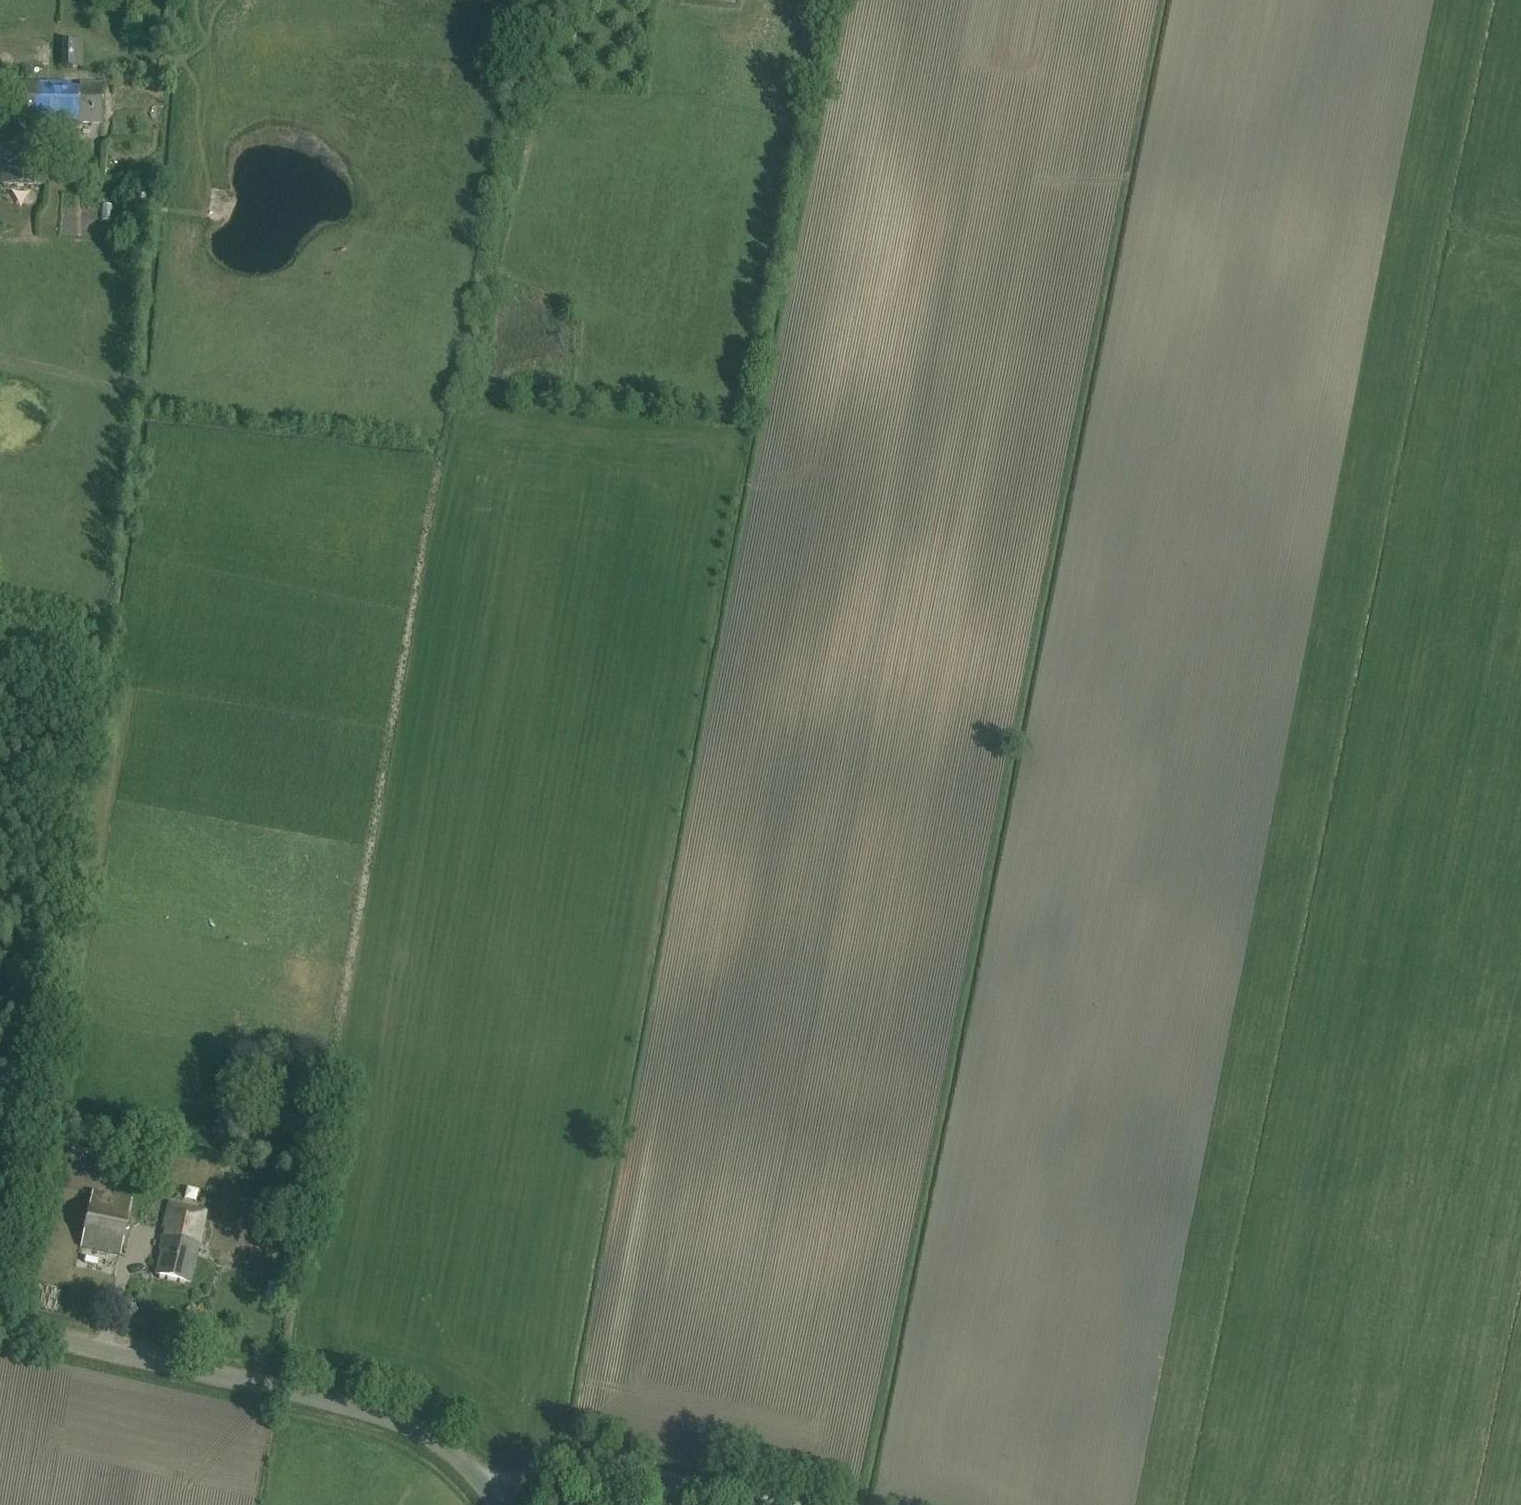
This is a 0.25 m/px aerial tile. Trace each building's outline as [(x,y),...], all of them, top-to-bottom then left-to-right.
[(77,89),(69,88),(66,88),(66,84),(17,83),(16,122),(99,123),(100,84),(77,83),(77,89)] [(0,137),(0,160),(4,160),(3,184),(39,185),(39,161),(40,161),(40,138),(0,137)] [(119,1256),(131,1202),(91,1193),(79,1248),(119,1256)] [(188,1283),(205,1212),(168,1204),(162,1230),(163,1230),(158,1251),(160,1251),(154,1275),(188,1283)] [(89,1254),(88,1270),(126,1273),(127,1257),(89,1254)]
